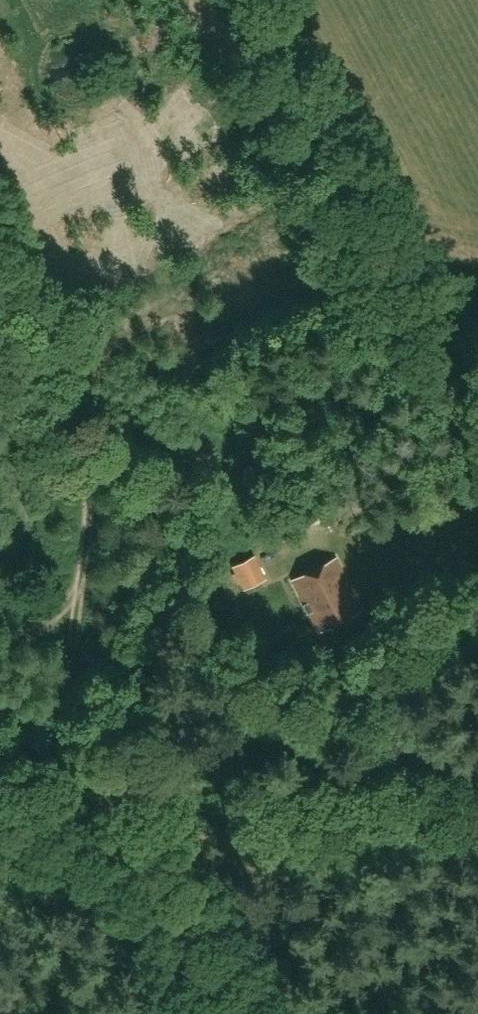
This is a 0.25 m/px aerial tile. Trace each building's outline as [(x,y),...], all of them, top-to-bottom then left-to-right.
[(320,632),(363,610),(336,557),(293,579),(320,632)] [(245,588),(263,579),(266,577),(261,567),(239,578),(245,588)]
